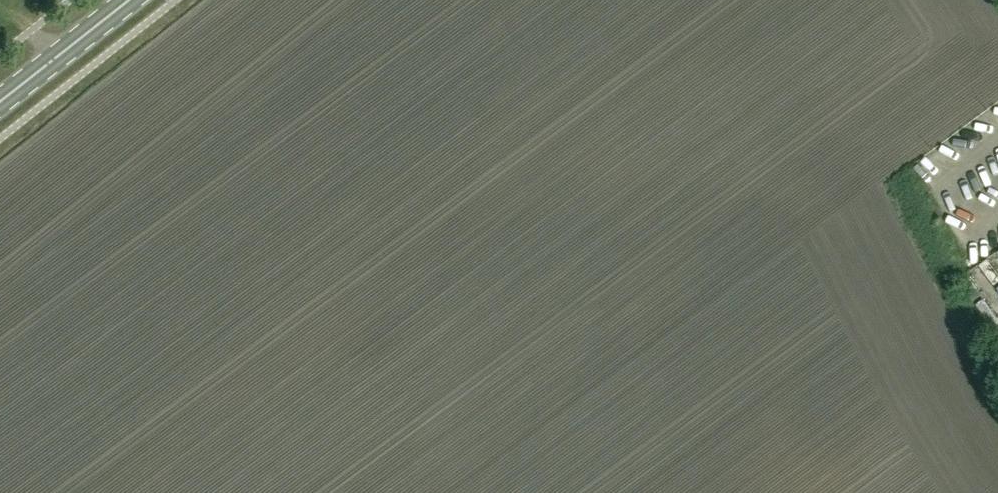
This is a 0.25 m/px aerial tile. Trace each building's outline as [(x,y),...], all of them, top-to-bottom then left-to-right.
[(984,268),(965,278),(978,300),(996,290),(984,268)]
